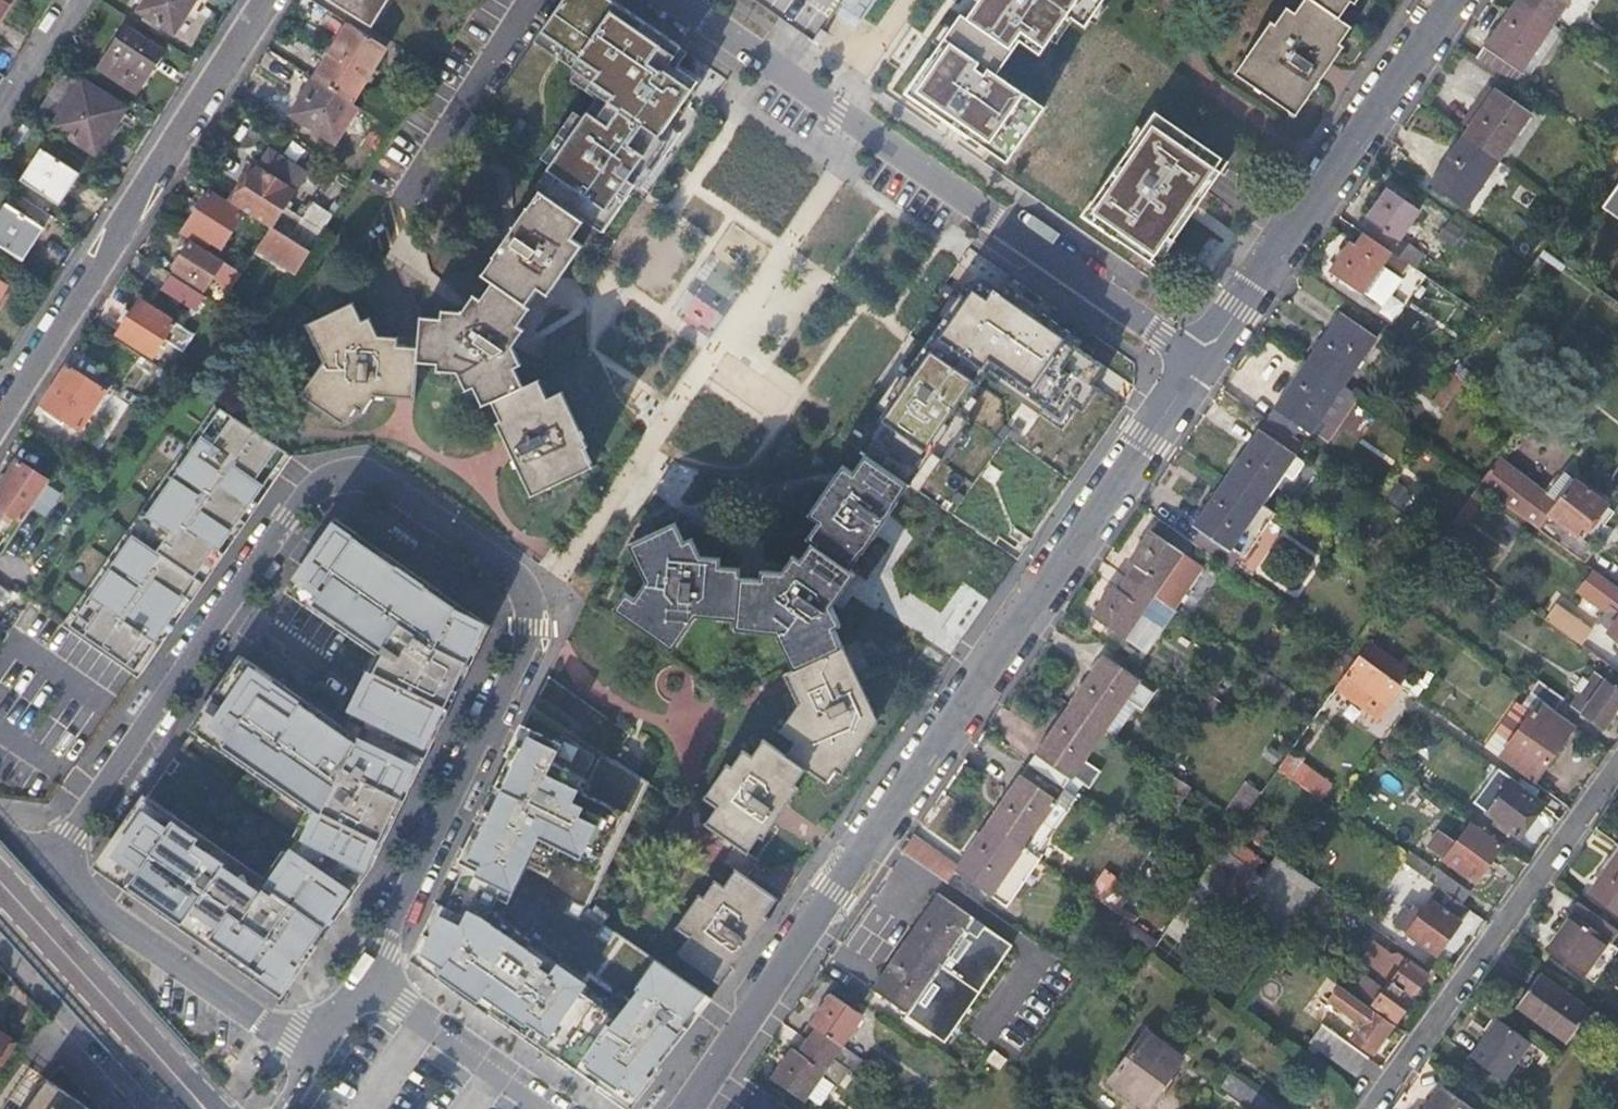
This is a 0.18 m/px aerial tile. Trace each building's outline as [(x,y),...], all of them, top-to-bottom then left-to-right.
[(11,0),(0,0),(0,18),(11,0)] [(141,10),(175,31),(194,0),(147,0),(141,10)] [(331,2),(368,26),(385,0),(332,0),(331,2)] [(612,0),(563,0),(534,42),(613,96),(597,119),(587,112),(547,170),(557,177),(545,194),(602,232),(665,142),(658,138),(696,83),(670,64),(681,48),(612,0)] [(815,39),(842,0),(759,0),(815,39)] [(908,95),(1010,165),(1048,110),(998,75),(1026,35),(1048,50),(1072,16),(1089,27),(1107,0),(977,0),(981,3),(969,20),(962,15),(908,95)] [(1296,14),(1288,9),(1277,25),(1272,22),(1235,74),(1295,117),(1344,50),(1341,47),(1352,31),(1338,21),(1351,4),(1354,5),(1358,0),(1307,0),(1296,14)] [(1554,26),(1572,0),(1519,0),(1518,2),(1554,26)] [(1523,71),(1554,26),(1518,2),(1477,59),(1521,91),(1532,77),(1523,71)] [(351,23),(315,78),(352,102),(388,46),(351,23)] [(126,27),(102,65),(137,88),(162,50),(126,27)] [(69,71),(41,115),(103,155),(119,129),(114,124),(125,107),(69,71)] [(352,102),(315,78),(292,113),(336,141),(359,106),(352,102)] [(1469,127),(1493,92),(1488,88),(1464,122),(1469,127)] [(1462,137),(1498,163),(1531,115),(1495,89),(1493,92),(1469,127),(1462,137)] [(1157,114),(1085,217),(1154,265),(1226,162),(1157,114)] [(1465,209),(1498,163),(1462,137),(1430,184),(1465,209)] [(254,164),(229,200),(271,227),(272,226),(307,171),(271,148),(258,166),(254,164)] [(44,149),(24,180),(59,205),(80,172),(44,149)] [(359,179),(351,173),(344,185),(351,191),(359,179)] [(351,191),(344,185),(338,181),(321,206),(313,201),(289,237),(272,226),(271,227),(258,247),(298,272),(331,222),(351,191)] [(1601,208),(1617,220),(1617,184),(1601,208)] [(1363,235),(1388,254),(1398,240),(1400,241),(1420,212),(1387,189),(1366,219),(1372,223),(1363,235)] [(209,191),(181,233),(225,261),(242,272),(249,261),(223,245),(243,213),(209,191)] [(443,319),(421,318),(419,348),(418,361),(438,362),(438,371),(460,373),(469,392),(474,389),(482,407),(492,402),(524,387),(517,370),(524,366),(513,345),(524,329),(520,326),(532,309),(527,304),(538,289),(548,295),(581,246),(572,239),(585,222),(541,193),(528,210),(527,208),(493,255),(495,257),(483,275),(493,283),(480,299),(475,296),(462,312),(444,312),(443,319)] [(0,215),(0,242),(25,260),(45,227),(8,203),(0,215)] [(1463,232),(1447,221),(1436,236),(1452,248),(1463,232)] [(1381,265),(1388,254),(1363,235),(1355,247),(1349,243),(1329,273),(1361,296),(1364,293),(1383,308),(1402,281),(1381,265)] [(242,272),(225,261),(224,264),(189,243),(175,265),(207,287),(215,274),(223,280),(221,285),(230,291),(242,272)] [(1427,255),(1409,243),(1397,259),(1415,271),(1427,255)] [(175,265),(170,273),(203,293),(207,287),(175,265)] [(1130,370),(987,270),(889,411),(879,424),(870,435),(859,452),(865,456),(908,486),(1003,552),(1130,370)] [(203,293),(170,273),(159,289),(196,314),(207,296),(203,293)] [(195,335),(139,300),(118,333),(152,355),(163,340),(182,352),(195,335)] [(418,361),(419,348),(399,347),(399,339),(378,338),(369,318),(362,321),(353,303),(306,327),(323,362),(298,397),(341,423),(354,408),(361,411),(373,397),(415,399),(418,361)] [(1308,361),(1343,386),(1376,339),(1341,315),(1308,361)] [(1343,386),(1308,361),(1275,408),(1310,433),(1321,419),(1337,430),(1359,398),(1343,386)] [(76,439),(106,391),(67,364),(42,403),(74,424),(69,434),(76,439)] [(1471,375),(1460,367),(1453,376),(1465,384),(1471,375)] [(1465,384),(1453,376),(1434,403),(1444,412),(1465,384)] [(540,379),(524,387),(492,402),(502,420),(498,423),(533,497),(594,469),(585,450),(590,447),(564,392),(548,399),(540,379)] [(279,475),(292,456),(220,408),(70,624),(135,669),(187,595),(183,593),(215,547),(219,550),(274,471),(279,475)] [(1225,479),(1261,503),(1284,474),(1292,480),(1304,464),(1293,457),(1301,445),(1267,421),(1225,479)] [(625,593),(613,610),(673,651),(696,617),(736,618),(735,630),(778,633),(794,669),(841,647),(833,630),(841,626),(831,608),(856,573),(851,569),(863,552),(865,553),(898,505),(896,502),(908,486),(865,456),(854,472),(844,465),(809,515),(815,519),(820,522),(808,539),(812,544),(800,560),(794,557),(783,573),(762,571),(761,579),(739,577),(739,570),(719,566),(720,558),(702,556),(693,539),(684,543),(674,524),(629,544),(645,583),(634,598),(625,593)] [(1559,500),(1499,458),(1481,483),(1479,486),(1485,490),(1583,562),(1594,548),(1590,544),(1615,510),(1576,480),(1559,500)] [(0,487),(0,522),(7,512),(22,522),(30,511),(47,484),(50,480),(19,459),(0,487)] [(1606,484),(1617,492),(1617,491),(1617,468),(1606,484)] [(1276,514),(1261,503),(1225,479),(1193,524),(1200,531),(1191,543),(1227,569),(1238,556),(1243,560),(1276,514)] [(61,494),(47,484),(30,511),(44,520),(61,494)] [(1485,490),(1479,486),(1452,524),(1458,528),(1485,490)] [(145,799),(102,861),(130,881),(126,888),(281,996),(371,866),(449,707),(445,705),(463,668),(467,670),(472,660),(468,659),(481,633),(485,635),(488,629),(336,524),(288,593),(380,657),(343,732),(241,660),(196,725),(317,810),(266,883),(227,856),(223,861),(210,851),(213,846),(145,799)] [(1153,596),(1175,611),(1204,569),(1171,546),(1176,538),(1157,525),(1152,533),(1150,531),(1129,562),(1136,566),(1128,578),(1153,596)] [(1594,570),(1578,593),(1605,612),(1599,621),(1610,629),(1609,632),(1617,638),(1617,587),(1594,570)] [(1127,632),(1153,596),(1128,578),(1120,590),(1113,585),(1091,615),(1123,639),(1127,632)] [(1287,610),(1296,617),(1313,593),(1303,586),(1287,610)] [(1149,648),(1175,611),(1153,596),(1127,632),(1149,648)] [(1546,620),(1578,643),(1589,628),(1557,605),(1546,620)] [(1265,643),(1273,649),(1282,637),(1273,631),(1265,643)] [(1359,654),(1396,680),(1403,671),(1366,644),(1359,654)] [(732,971),(769,920),(764,917),(774,900),(745,880),(758,860),(747,853),(761,835),(764,836),(796,788),(794,785),(806,770),(826,784),(836,770),(842,774),(878,723),(841,647),(794,669),(783,675),(798,705),(779,731),(795,742),(785,755),(764,740),(751,757),(743,752),(730,768),(725,764),(703,797),(717,807),(704,825),(736,847),(724,865),(733,872),(721,888),(712,882),(701,897),(697,895),(675,927),(688,937),(677,954),(718,982),(728,968),(732,971)] [(1359,654),(1326,701),(1335,707),(1344,697),(1376,720),(1401,684),(1396,680),(1359,654)] [(1102,657),(1070,705),(1106,729),(1128,699),(1138,706),(1143,710),(1155,693),(1102,657)] [(1590,682),(1572,706),(1602,728),(1617,705),(1617,689),(1605,679),(1598,688),(1590,682)] [(1530,693),(1554,711),(1563,699),(1538,681),(1530,693)] [(1554,711),(1530,693),(1521,705),(1531,713),(1510,742),(1500,756),(1533,781),(1574,725),(1554,711)] [(1128,699),(1106,729),(1116,736),(1138,706),(1128,699)] [(1510,742),(1531,713),(1521,705),(1517,702),(1495,731),(1510,742)] [(1106,729),(1070,705),(1028,764),(1074,796),(1083,784),(1089,788),(1101,771),(1085,760),(1106,729)] [(628,1104),(711,995),(602,922),(608,914),(594,905),(588,914),(584,910),(646,784),(612,760),(611,761),(533,706),(412,954),(628,1104)] [(1495,731),(1485,746),(1500,756),(1510,742),(1495,731)] [(1376,751),(1387,759),(1393,750),(1383,742),(1376,751)] [(1334,780),(1297,753),(1283,772),(1320,799),(1334,780)] [(1074,796),(1028,764),(986,823),(1023,848),(1031,854),(1074,796)] [(1512,780),(1513,776),(1498,766),(1474,799),(1520,833),(1542,803),(1512,780)] [(1283,772),(1277,768),(1259,794),(1258,796),(1275,808),(1295,781),(1283,772)] [(1154,778),(1172,793),(1180,781),(1161,769),(1154,778)] [(1245,784),(1225,813),(1239,823),(1258,796),(1259,794),(1245,784)] [(1531,849),(1552,814),(1543,809),(1523,844),(1531,849)] [(1475,879),(1502,843),(1473,821),(1459,840),(1441,829),(1429,844),(1475,879)] [(986,823),(956,865),(954,869),(989,894),(1003,904),(1037,858),(1031,854),(1023,848),(986,823)] [(1236,827),(1169,922),(1209,952),(1242,905),(1280,933),(1286,926),(1290,929),(1294,923),(1301,913),(1308,903),(1266,872),(1277,856),(1236,827)] [(956,865),(912,833),(901,851),(945,882),(954,869),(956,865)] [(1617,846),(1587,889),(1617,912),(1617,846)] [(1401,858),(1426,876),(1434,864),(1410,847),(1401,858)] [(1426,876),(1438,885),(1447,873),(1434,864),(1426,876)] [(954,869),(945,882),(981,907),(989,894),(954,869)] [(1103,869),(1095,881),(1105,888),(1114,876),(1103,869)] [(1438,885),(1440,886),(1460,901),(1468,889),(1447,873),(1438,885)] [(1097,899),(1105,888),(1095,881),(1087,892),(1097,899)] [(1465,918),(1472,909),(1460,901),(1440,886),(1419,915),(1405,906),(1394,922),(1435,952),(1460,919),(1457,918),(1460,914),(1465,918)] [(1105,888),(1097,899),(1116,913),(1124,901),(1105,888)] [(904,940),(940,966),(972,919),(937,894),(904,940)] [(1606,942),(1614,929),(1579,904),(1548,948),(1593,982),(1616,950),(1606,942)] [(1156,941),(1151,948),(1191,977),(1209,952),(1169,922),(1156,941)] [(1341,956),(1348,947),(1327,932),(1321,941),(1341,956)] [(978,992),(940,966),(904,940),(872,987),(907,1012),(905,1014),(944,1041),(978,992)] [(1387,977),(1412,995),(1428,972),(1407,957),(1403,954),(1396,953),(1387,964),(1393,969),(1387,977)] [(1396,1017),(1412,995),(1387,977),(1384,974),(1378,980),(1368,975),(1358,989),(1396,1017)] [(1588,1011),(1538,974),(1515,1005),(1565,1041),(1588,1011)] [(1371,1050),(1393,1022),(1340,983),(1329,997),(1360,1021),(1351,1036),(1371,1050)] [(806,1040),(850,1070),(854,1074),(863,1061),(842,1046),(862,1015),(830,992),(808,1023),(815,1028),(806,1040)] [(993,1024),(1003,1031),(1013,1017),(1003,1009),(993,1024)] [(1529,1041),(1496,1017),(1468,1056),(1500,1080),(1529,1041)] [(815,1028),(808,1023),(800,1035),(806,1040),(815,1028)] [(1355,1074),(1367,1057),(1322,1024),(1310,1040),(1355,1074)] [(1183,1057),(1147,1030),(1111,1080),(1147,1107),(1183,1057)] [(4,1059),(15,1044),(0,1033),(0,1056),(4,1059)] [(837,1088),(850,1070),(806,1040),(797,1052),(792,1048),(770,1078),(803,1100),(806,1097),(820,1077),(833,1086),(837,1088)] [(1237,1080),(1217,1066),(1208,1079),(1229,1093),(1237,1080)] [(820,1106),(833,1086),(820,1077),(806,1097),(820,1106)] [(1239,1078),(1237,1080),(1229,1093),(1250,1108),(1281,1108),(1239,1078)] [(47,1083),(28,1108),(86,1108),(47,1083)] [(1470,1108),(1440,1087),(1423,1108),(1470,1108)]
